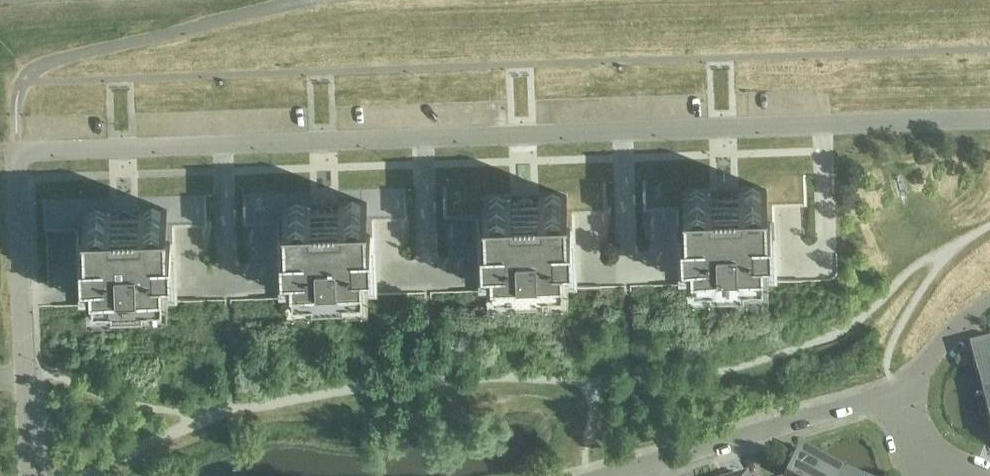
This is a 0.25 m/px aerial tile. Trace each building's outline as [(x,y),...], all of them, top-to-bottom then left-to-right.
[(743,268),(762,268),(762,235),(769,235),(769,238),(771,238),(771,217),(766,217),(765,190),(767,190),(767,189),(738,190),(738,191),(740,191),(741,199),(709,200),(709,192),(711,192),(711,191),(683,191),(683,193),(685,193),(685,220),(681,220),(682,241),(684,241),(684,238),(691,238),(693,270),(712,269),(712,275),(744,274),(743,268)] [(541,206),(510,207),(510,199),(512,199),(512,197),(483,198),(483,200),(485,200),(486,227),(481,227),(482,248),(484,248),(484,245),(492,245),(493,277),(512,276),(512,282),(544,281),(543,275),(563,275),(562,242),(570,242),(570,245),(571,245),(570,224),(566,224),(565,197),(567,197),(567,195),(538,196),(538,198),(540,198),(541,206)] [(363,281),(362,249),(370,249),(370,252),(371,252),(371,231),(366,231),(365,204),(367,204),(367,202),(339,203),(339,205),(341,205),(341,213),(310,214),(310,206),(312,206),(311,204),(283,205),(283,207),(285,207),(286,233),(281,234),(282,255),(284,255),(284,252),(292,251),(293,284),(312,283),(312,289),(344,288),(344,282),(363,281)] [(112,290),(112,296),(144,295),(144,289),(163,288),(162,256),(170,255),(170,258),(172,258),(171,237),(166,237),(166,211),(168,211),(167,209),(139,210),(139,212),(141,212),(141,219),(110,220),(110,213),(112,213),(112,211),(83,212),(83,214),(85,214),(86,240),(82,240),(82,261),(84,261),(84,258),(92,258),(93,291),(112,290)] [(970,352),(982,399),(989,397),(989,347),(970,352)] [(801,451),(789,475),(853,475),(801,451)]
